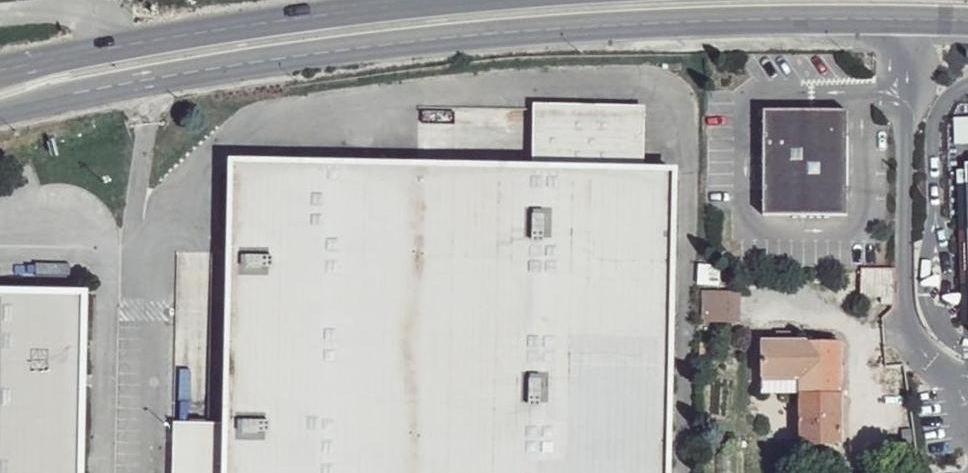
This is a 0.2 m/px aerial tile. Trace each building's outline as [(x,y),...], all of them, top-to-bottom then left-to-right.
[(848,104),(765,105),(765,212),(853,211),(848,104)] [(675,316),(675,303),(676,177),(642,177),(641,115),(538,117),(538,177),(510,175),(416,175),(232,176),(233,443),(179,443),(179,472),(673,472),(675,352),(675,316)] [(714,294),(713,326),(743,327),(742,292),(714,294)] [(88,304),(0,303),(0,472),(85,472),(88,304)] [(767,387),(805,387),(805,421),(805,425),(806,447),(847,448),(846,341),(767,342),(767,387)] [(769,422),(805,421),(805,387),(767,387),(769,422)] [(847,448),(806,447),(806,463),(846,462),(847,448)]
